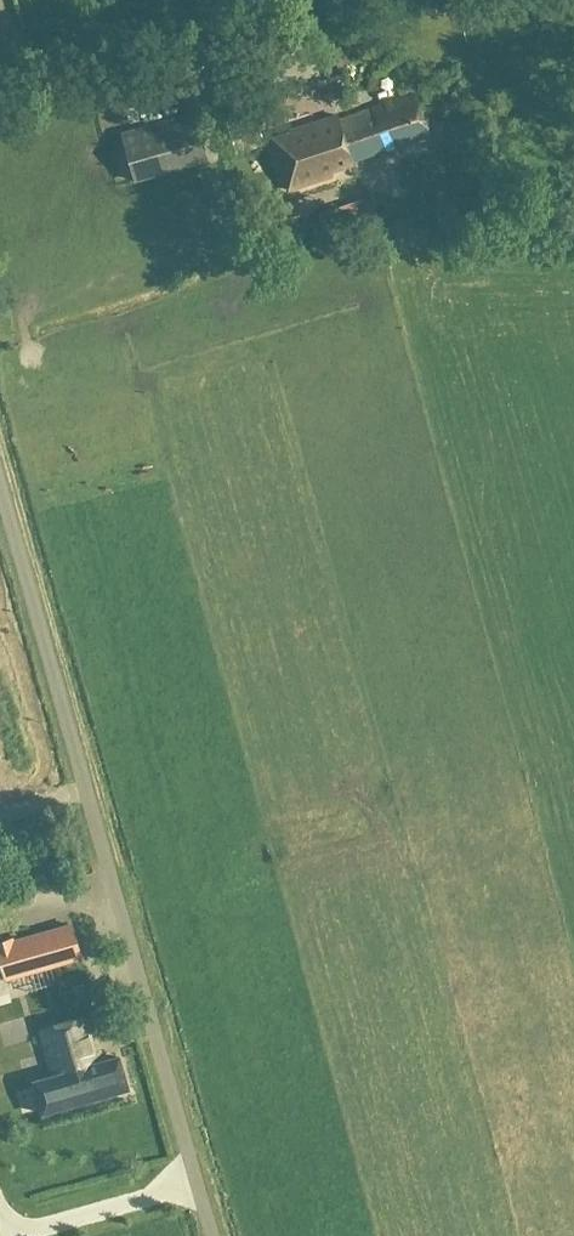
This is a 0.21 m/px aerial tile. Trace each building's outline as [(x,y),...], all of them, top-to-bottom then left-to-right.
[(336,115),(290,130),(288,131),(289,136),(270,142),(287,192),(331,177),(332,170),(352,164),(351,162),(404,145),(405,147),(429,139),(414,94),(338,119),(336,115)] [(263,146),(259,137),(254,116),(224,121),(231,144),(235,156),(263,146)] [(194,118),(117,135),(129,189),(206,172),(194,118)] [(350,234),(348,227),(373,220),(367,199),(316,215),(323,241),(350,234)] [(75,942),(71,927),(11,944),(10,941),(0,944),(0,967),(4,979),(49,966),(80,957),(75,942)] [(31,1080),(7,1005),(0,1007),(0,1090),(31,1080)] [(88,1018),(70,1022),(88,1083),(95,1080),(100,1098),(126,1091),(118,1061),(101,1065),(88,1018)] [(88,1083),(70,1022),(36,1031),(55,1094),(60,1092),(65,1107),(100,1098),(95,1080),(88,1083)]
